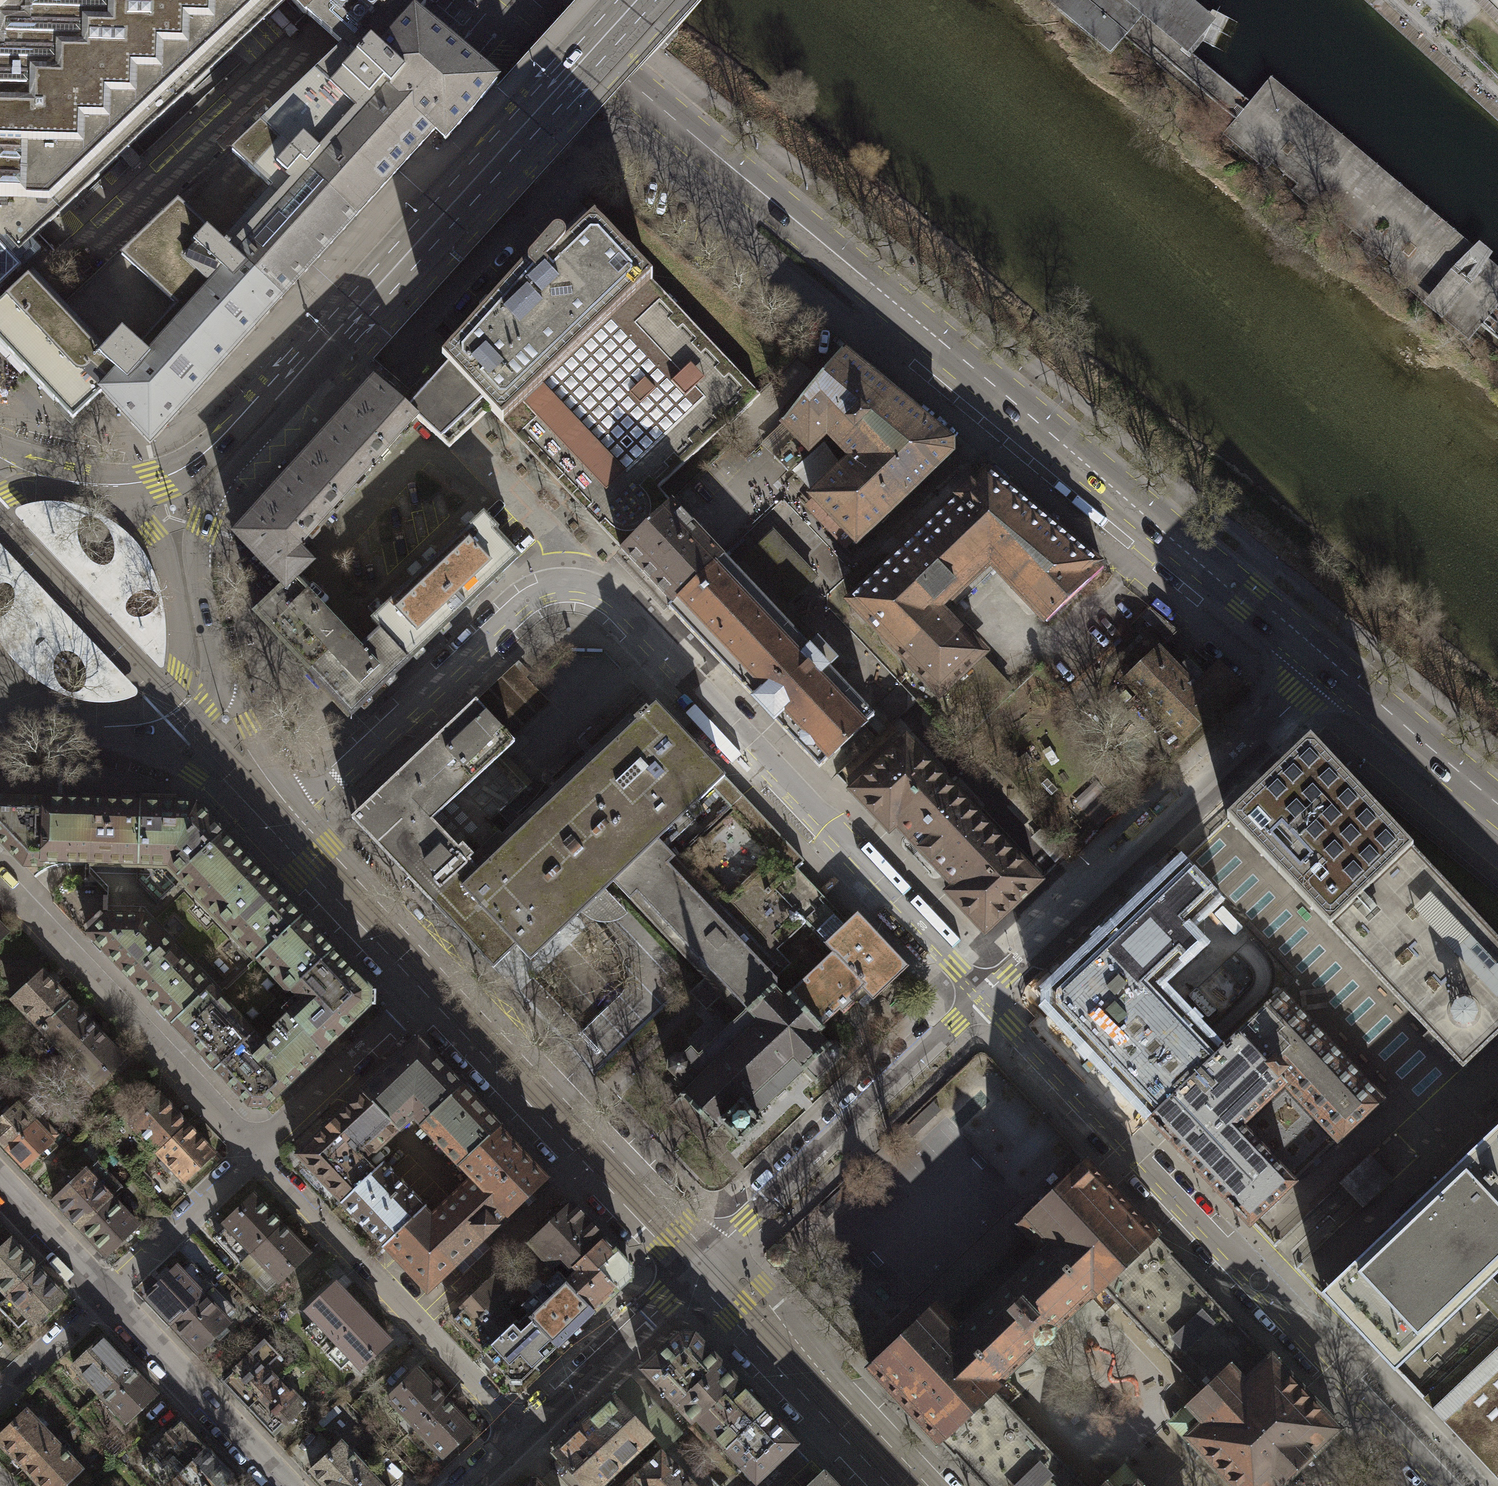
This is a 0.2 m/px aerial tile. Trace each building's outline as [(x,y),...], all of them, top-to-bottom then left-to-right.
[(21,268),(7,254),(15,247),(19,251),(286,0),(0,0),(0,288),(21,268)] [(434,130),(439,134),(445,140),(497,83),(490,77),(485,74),(416,16),(426,5),(420,0),(292,0),(306,15),(307,15),(321,28),(344,48),(434,130)] [(1049,3),(1110,54),(1143,17),(1188,56),(1215,23),(1188,0),(1051,0),(1049,3)] [(260,127),(357,215),(434,130),(344,48),(260,127)] [(177,205),(281,299),(357,215),(260,127),(177,205)] [(1317,220),(1389,278),(1415,245),(1357,200),(1346,214),(1331,203),(1317,220)] [(281,299),(177,205),(66,310),(172,419),(281,299)] [(584,209),(563,229),(573,240),(594,220),(584,209)] [(652,281),(594,220),(573,240),(563,249),(565,245),(565,242),(564,239),(562,237),(560,235),(555,236),(553,237),(550,240),(488,308),(485,307),(479,314),(480,317),(441,360),(417,386),(402,404),(401,405),(416,418),(449,448),(462,436),(490,411),(501,424),(512,414),(524,427),(520,432),(533,447),(528,451),(620,549),(671,501),(658,488),(727,423),(728,425),(760,395),(652,281)] [(1399,288),(1426,309),(1445,285),(1419,264),(1399,288)] [(66,310),(32,274),(0,303),(0,343),(73,420),(102,392),(150,443),(172,419),(66,310)] [(1426,309),(1445,325),(1471,293),(1451,277),(1445,285),(1426,309)] [(825,433),(837,446),(893,393),(841,351),(783,423),(794,433),(773,456),(781,464),(787,469),(825,433)] [(329,432),(370,469),(416,418),(401,405),(402,404),(376,380),(329,432)] [(893,393),(837,446),(850,457),(811,494),(856,542),(950,452),(951,441),(893,393)] [(283,483),(324,520),(370,469),(329,432),(283,483)] [(939,695),(941,692),(979,656),(984,653),(942,606),(991,562),(1042,620),(1102,567),(989,473),(847,597),(939,695)] [(324,520),(283,483),(236,535),(284,586),(294,578),(295,579),(310,564),(297,550),(324,520)] [(671,501),(620,549),(662,592),(673,603),(723,555),(714,546),(671,501)] [(165,616),(161,594),(152,569),(142,550),(123,530),(104,517),(79,506),(65,503),(50,502),(39,502),(30,504),(17,509),(15,512),(16,515),(158,666),(160,668),(162,668),(164,667),(164,663),(166,642),(165,616)] [(48,525),(51,524),(53,522),(54,520),(53,517),(52,514),(50,513),(48,512),(45,512),(42,513),(41,515),(40,517),(40,520),(41,523),(43,524),(45,526),(48,525)] [(498,529),(484,514),(425,569),(464,609),(518,558),(495,533),(498,529)] [(823,761),(872,714),(871,712),(838,678),(847,670),(785,605),(816,576),(773,529),(733,566),(730,563),(723,555),(673,603),(679,609),(823,761)] [(3,648),(18,665),(39,682),(62,694),(83,702),(103,703),(112,702),(121,701),(135,696),(137,693),(137,689),(0,545),(0,565),(1,565),(3,567),(3,570),(3,572),(2,575),(0,576),(0,584),(4,584),(8,585),(11,587),(13,589),(14,593),(14,597),(14,600),(13,605),(11,609),(8,613),(2,617),(0,617),(0,643),(3,648)] [(128,591),(133,588),(136,584),(138,579),(137,574),(135,570),(131,566),(126,565),(121,565),(116,568),(113,572),(111,577),(112,582),(114,586),(118,590),(123,591),(128,591)] [(464,609),(425,569),(371,620),(380,629),(410,660),(464,609)] [(309,671),(348,635),(295,579),(294,578),(284,586),(255,613),(309,671)] [(41,659),(50,654),(56,646),(58,637),(57,627),(52,619),(44,613),(35,610),(25,612),(16,617),(11,625),(8,634),(9,644),(14,652),(22,658),(32,660),(41,659)] [(154,639),(157,637),(159,635),(160,632),(159,629),(158,626),(156,624),(153,624),(150,624),(147,625),(145,628),(144,630),(144,633),(146,636),(148,638),(151,639),(154,639)] [(360,648),(348,635),(309,671),(351,715),(410,660),(380,629),(360,648)] [(1187,658),(1177,668),(1156,647),(1124,679),(1183,740),(1239,685),(1218,663),(1204,676),(1187,658)] [(979,656),(941,692),(956,707),(994,672),(979,656)] [(514,665),(475,701),(510,738),(548,701),(514,665)] [(1010,689),(994,672),(956,707),(972,725),(1010,689)] [(106,693),(108,693),(110,691),(111,689),(112,686),(111,684),(109,682),(107,680),(104,680),(102,681),(100,683),(99,685),(98,687),(99,690),(101,692),(103,693),(106,693)] [(510,738),(475,701),(351,818),(493,968),(517,946),(530,960),(614,881),(612,880),(657,838),(658,839),(687,812),(695,820),(705,811),(697,803),(725,776),(656,704),(648,711),(646,709),(634,720),(629,714),(502,834),(490,822),(462,792),(499,758),(515,743),(510,738)] [(906,738),(850,790),(887,828),(894,822),(953,885),(946,891),(983,930),(1039,877),(906,738)] [(1464,1068),(1497,1036),(1497,937),(1405,840),(1325,754),(1310,739),(1227,818),(1322,918),(1448,1052),(1464,1068)] [(527,788),(499,758),(462,792),(490,822),(527,788)] [(740,817),(753,805),(742,794),(730,806),(740,817)] [(44,861),(46,801),(0,799),(0,840),(24,865),(44,866),(44,861)] [(46,801),(44,861),(89,862),(91,802),(46,801)] [(91,802),(89,862),(117,863),(123,863),(138,864),(140,803),(118,803),(91,802)] [(195,805),(140,803),(138,864),(167,865),(178,876),(222,834),(195,805)] [(657,838),(612,880),(614,881),(634,905),(703,977),(711,971),(737,997),(770,967),(775,962),(782,954),(776,947),(802,922),(771,889),(794,867),(804,858),(753,805),(740,817),(774,851),(726,897),(685,854),(678,860),(658,839),(657,838)] [(222,834),(178,876),(257,959),(301,917),(222,834)] [(1218,899),(1181,860),(1072,964),(1083,975),(1077,980),(1071,973),(1072,973),(1068,968),(1046,989),(1049,992),(1049,1004),(1045,1008),(1066,1030),(1071,1025),(1070,1024),(1076,1019),(1081,1024),(1070,1034),(1149,1117),(1220,1048),(1159,984),(1202,943),(1188,928),(1218,899)] [(108,894),(107,916),(109,914),(117,888),(119,888),(119,881),(130,871),(126,866),(124,865),(123,863),(117,863),(89,862),(89,873),(108,894)] [(88,933),(179,1030),(218,996),(257,959),(178,876),(167,865),(138,864),(123,863),(124,865),(126,866),(130,871),(119,881),(119,888),(117,888),(109,914),(107,916),(88,933)] [(825,899),(794,867),(771,889),(802,922),(825,899)] [(833,954),(870,992),(876,997),(907,966),(854,912),(847,919),(835,907),(811,931),(833,954)] [(303,1002),(290,1015),(323,1049),(369,1005),(369,989),(301,917),(257,959),(288,992),(291,990),(303,1002)] [(870,992),(833,954),(789,996),(781,988),(786,983),(770,967),(737,997),(750,1011),(705,1057),(697,1050),(689,1057),(677,1057),(671,1062),(671,1072),(665,1078),(686,1099),(674,1111),(706,1144),(718,1133),(723,1137),(732,1129),(746,1144),(768,1123),(764,1118),(809,1075),(817,1081),(843,1055),(844,1046),(839,1040),(831,1040),(830,1038),(835,1033),(830,1029),(847,1012),(850,1016),(860,1006),(858,1003),(870,992)] [(41,972),(12,1000),(39,1028),(68,1000),(41,972)] [(1381,1098),(1281,991),(1237,1033),(1220,1048),(1149,1117),(1249,1223),(1293,1181),(1240,1125),(1284,1083),(1337,1140),(1381,1098)] [(218,996),(179,1030),(216,1068),(253,1033),(218,996)] [(68,1000),(39,1028),(67,1056),(96,1029),(68,1000)] [(323,1049),(290,1015),(276,1028),(279,1031),(264,1045),(253,1033),(216,1068),(249,1103),(265,1103),(323,1049)] [(96,1029),(67,1056),(57,1066),(69,1078),(78,1069),(94,1086),(124,1058),(96,1029)] [(415,1041),(361,1092),(397,1129),(411,1115),(423,1126),(461,1090),(415,1041)] [(500,1130),(461,1090),(423,1126),(461,1167),(500,1130)] [(397,1129),(361,1092),(296,1155),(341,1201),(374,1170),(363,1159),(397,1129)] [(156,1151),(186,1123),(158,1094),(128,1122),(145,1139),(139,1144),(150,1156),(156,1151)] [(40,1116),(23,1099),(19,1103),(17,1101),(0,1118),(0,1143),(5,1148),(40,1116)] [(24,1167),(58,1135),(40,1116),(5,1148),(24,1167)] [(1317,1291),(1390,1369),(1470,1293),(1497,1323),(1497,1288),(1488,1277),(1497,1267),(1497,1121),(1317,1291)] [(183,1180),(213,1152),(186,1123),(156,1151),(183,1180)] [(383,1246),(426,1292),(546,1178),(500,1130),(461,1167),(470,1176),(430,1214),(423,1207),(383,1246)] [(1372,1157),(1343,1184),(1366,1210),(1396,1182),(1372,1157)] [(80,1226),(111,1197),(121,1188),(96,1162),(86,1171),(84,1169),(76,1177),(71,1171),(62,1179),(67,1184),(53,1197),(80,1226)] [(1018,1307),(1046,1336),(1088,1296),(1089,1298),(1101,1286),(1156,1235),(1087,1162),(1021,1224),(1029,1233),(1061,1266),(1018,1307)] [(341,1201),(383,1246),(423,1207),(381,1163),(374,1170),(341,1201)] [(243,1260),(280,1224),(252,1195),(215,1232),(243,1260)] [(106,1253),(137,1224),(111,1197),(80,1226),(106,1253)] [(570,1269),(574,1266),(603,1239),(571,1204),(528,1244),(550,1266),(559,1257),(570,1269)] [(265,1291),(307,1252),(280,1224),(243,1260),(239,1263),(265,1291)] [(1029,1233),(944,1314),(976,1347),(1018,1307),(1061,1266),(1029,1233)] [(1156,1235),(1101,1286),(1201,1392),(1228,1366),(1245,1384),(1273,1358),(1256,1340),(1253,1342),(1170,1254),(1173,1252),(1156,1235)] [(36,1268),(10,1239),(0,1248),(0,1287),(7,1294),(36,1268)] [(565,1282),(593,1312),(629,1277),(628,1265),(603,1239),(574,1266),(577,1269),(565,1282)] [(172,1323),(203,1294),(176,1266),(146,1295),(172,1323)] [(32,1321),(61,1295),(36,1268),(7,1294),(32,1321)] [(557,1346),(593,1312),(565,1282),(556,1272),(519,1306),(526,1313),(557,1346)] [(492,1278),(451,1317),(483,1350),(516,1319),(505,1308),(513,1300),(492,1278)] [(329,1338),(359,1310),(332,1282),(302,1310),(329,1338)] [(222,1325),(227,1320),(203,1294),(172,1323),(196,1349),(212,1334),(218,1340),(228,1330),(222,1325)] [(1046,1336),(1018,1307),(976,1347),(944,1314),(936,1305),(869,1368),(938,1441),(993,1389),(1005,1378),(1004,1376),(1046,1336)] [(356,1367),(386,1339),(359,1310),(329,1338),(356,1367)] [(557,1346),(526,1314),(518,1321),(516,1319),(483,1350),(508,1380),(522,1379),(557,1346)] [(1418,1399),(1497,1483),(1497,1324),(1418,1399)] [(678,1334),(642,1370),(691,1420),(696,1415),(736,1379),(694,1334),(678,1334)] [(99,1392),(127,1366),(101,1338),(73,1365),(99,1392)] [(250,1405),(275,1381),(263,1369),(278,1355),(264,1340),(224,1379),(250,1405)] [(1201,1392),(1170,1422),(1187,1440),(1190,1437),(1236,1485),(1277,1485),(1338,1428),(1273,1358),(1245,1384),(1228,1366),(1201,1392)] [(125,1420),(153,1393),(127,1366),(99,1392),(125,1420)] [(412,1427),(443,1399),(414,1368),(383,1397),(412,1427)] [(736,1379),(696,1415),(725,1446),(764,1410),(736,1379)] [(629,1380),(614,1395),(651,1434),(664,1447),(673,1439),(679,1433),(629,1380)] [(275,1432),(301,1408),(298,1405),(303,1401),(291,1388),(286,1393),(275,1381),(250,1405),(275,1432)] [(993,1389),(938,1441),(954,1458),(956,1456),(985,1485),(1085,1485),(993,1389)] [(554,1451),(588,1485),(595,1485),(651,1434),(614,1395),(554,1451)] [(439,1454),(468,1426),(443,1399),(412,1427),(405,1434),(428,1459),(436,1451),(439,1454)] [(764,1410),(725,1446),(755,1479),(794,1442),(764,1410)] [(53,1439),(27,1411),(0,1436),(0,1443),(23,1467),(53,1439)] [(178,1471),(205,1447),(183,1423),(152,1451),(163,1463),(167,1459),(178,1471)] [(80,1467),(53,1439),(23,1467),(40,1485),(60,1485),(80,1467)] [(673,1439),(664,1447),(661,1451),(693,1485),(719,1485),(673,1439)] [(367,1471),(340,1442),(310,1470),(326,1485),(351,1485),(367,1471)] [(229,1474),(205,1447),(178,1471),(191,1485),(190,1485),(216,1485),(229,1474)] [(661,1451),(633,1477),(641,1485),(693,1485),(661,1451)] [(1138,1485),(1141,1483),(1124,1465),(1101,1485),(1139,1485),(1138,1485)] [(367,1471),(351,1485),(380,1485),(367,1471)] [(808,1485),(835,1485),(822,1472),(808,1485)] [(633,1477),(623,1485),(641,1485),(633,1477)]
